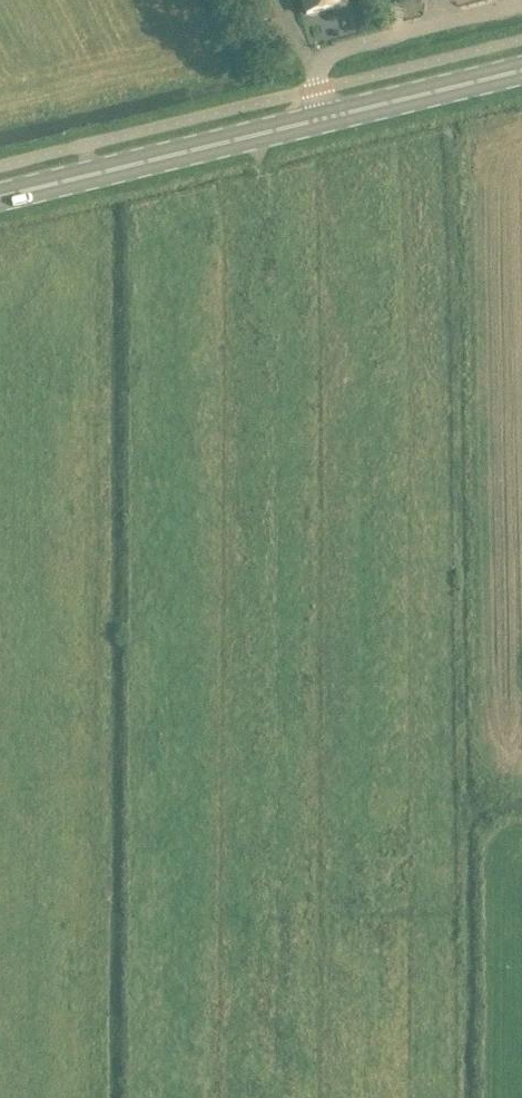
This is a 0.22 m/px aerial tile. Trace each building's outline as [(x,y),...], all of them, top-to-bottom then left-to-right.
[(345,0),(300,0),(304,17),(347,7),(345,0)]
